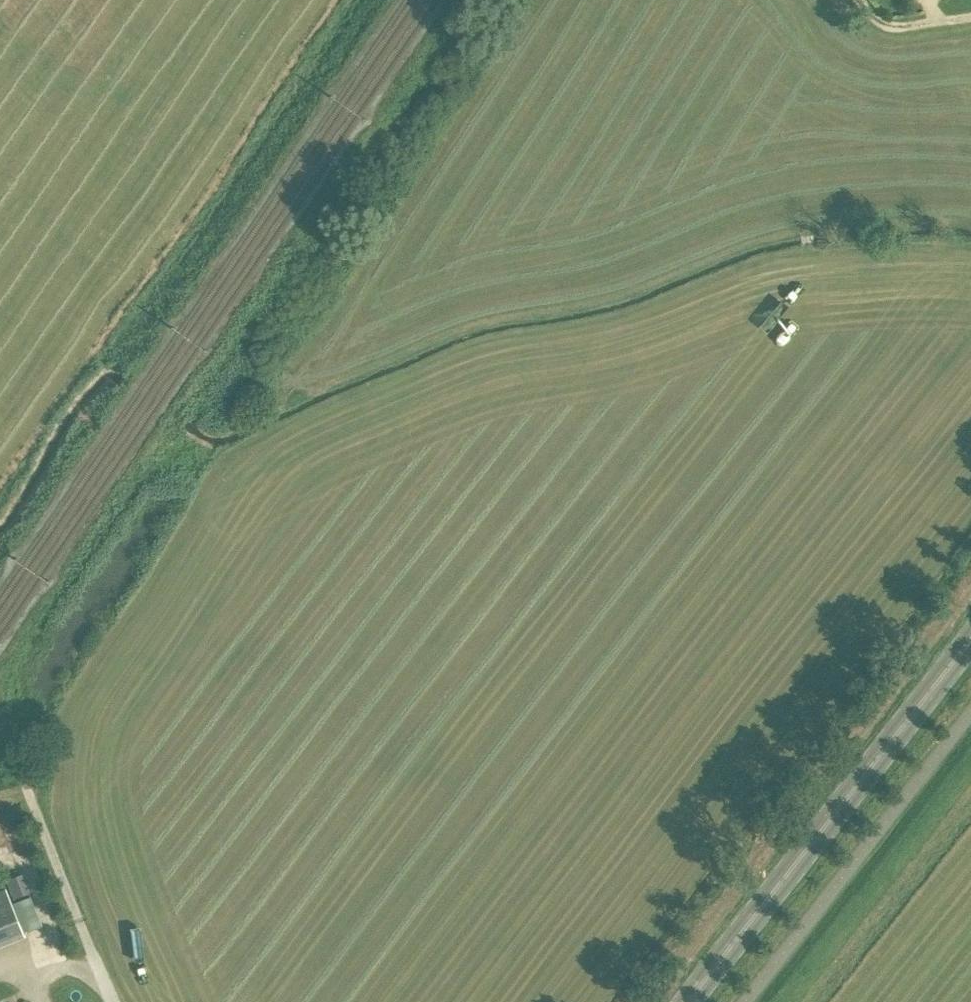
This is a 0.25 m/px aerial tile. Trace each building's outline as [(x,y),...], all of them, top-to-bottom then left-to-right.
[(25,937),(5,887),(0,889),(0,947),(25,937)] [(36,894),(22,897),(26,918),(41,915),(36,894)]
